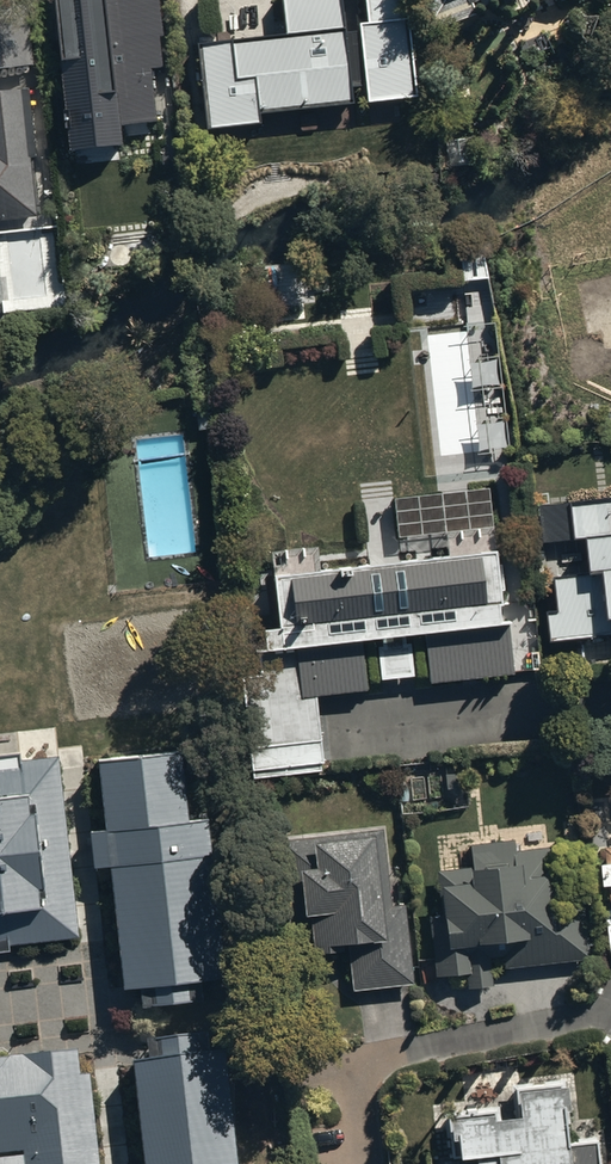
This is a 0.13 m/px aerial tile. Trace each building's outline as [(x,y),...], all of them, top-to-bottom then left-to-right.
[(71,150),(122,144),(120,125),(158,121),(152,70),(169,68),(161,0),(53,0),(71,150)] [(198,47),(207,133),(260,127),(258,115),(351,105),(340,0),(283,0),(287,38),(198,47)] [(366,27),(360,28),(366,106),(418,102),(407,0),(363,0),(366,27)] [(427,34),(475,17),(470,4),(483,0),(422,0),(427,34)] [(35,219),(23,94),(0,96),(0,222),(35,219)] [(542,657),(610,651),(610,487),(559,492),(565,555),(575,554),(576,566),(556,568),(555,559),(543,560),(544,569),(537,570),(537,574),(543,573),(546,603),(536,604),(537,618),(527,618),(528,623),(538,622),(541,657),(542,657)] [(380,684),(415,681),(411,640),(425,639),(429,687),(514,679),(510,622),(503,623),(500,594),(504,594),(502,566),(498,566),(496,554),(494,554),(488,490),(394,499),(398,550),(446,546),(447,558),(431,559),(431,562),(417,563),(416,560),(399,562),(400,566),(371,569),(370,565),(319,569),(317,549),(270,553),(272,568),(267,569),(268,580),(273,579),(278,632),(263,633),(265,657),(296,654),(301,701),(368,694),(367,685),(364,646),(377,644),(380,684)] [(182,749),(98,760),(108,836),(89,839),(94,880),(109,878),(124,990),(147,987),(149,1008),(207,1001),(205,987),(233,984),(212,812),(190,814),(182,749)] [(0,762),(0,950),(80,941),(59,755),(0,762)] [(382,830),(284,840),(297,959),(353,953),(358,996),(412,990),(402,902),(390,904),(382,830)] [(471,868),(434,873),(438,910),(423,912),(434,993),(498,985),(494,954),(500,953),(501,965),(582,955),(568,842),(515,848),(511,842),(468,848),(471,868)] [(136,1071),(146,1163),(241,1163),(230,1057),(207,1060),(205,1041),(151,1047),(153,1069),(136,1071)] [(81,1051),(17,1058),(20,1094),(0,1096),(0,1163),(92,1163),(81,1051)] [(442,1121),(447,1163),(484,1159),(485,1163),(602,1163),(599,1141),(573,1143),(567,1087),(514,1092),(517,1121),(498,1123),(497,1116),(442,1121)]
